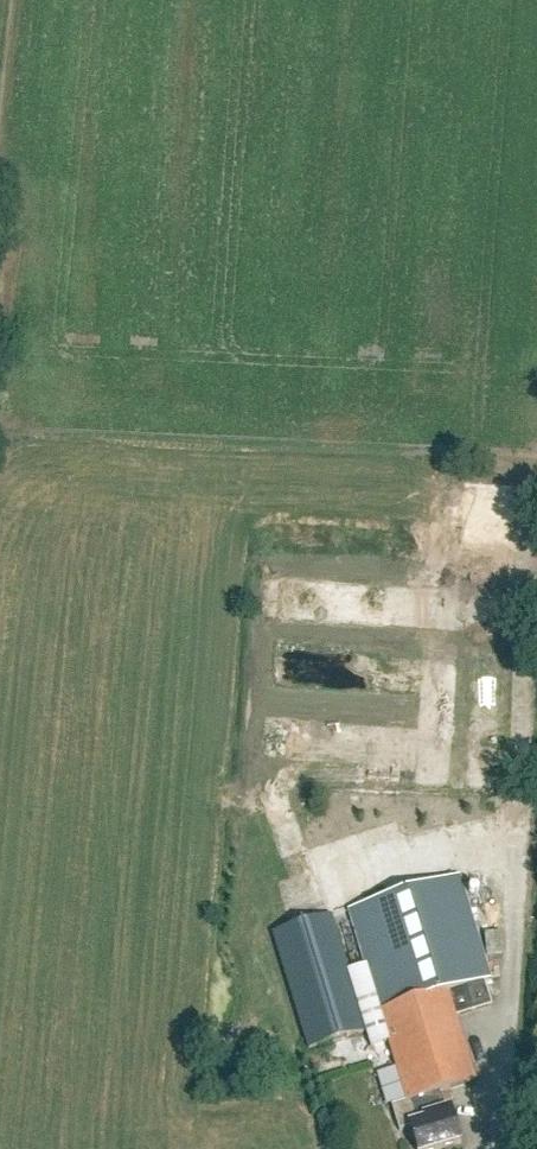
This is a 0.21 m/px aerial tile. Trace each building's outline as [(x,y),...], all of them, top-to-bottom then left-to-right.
[(492,1005),(484,980),(491,978),(460,876),(349,910),(380,1012),(363,1018),(367,1031),(366,1031),(371,1045),(388,1040),(406,1100),(390,1105),(399,1133),(410,1129),(416,1148),(436,1148),(461,1142),(450,1108),(438,1111),(433,1094),(475,1081),(455,1016),(492,1005)] [(309,1049),(366,1031),(367,1031),(363,1018),(332,915),(273,933),(309,1049)] [(486,934),(487,954),(503,953),(501,934),(486,934)]
